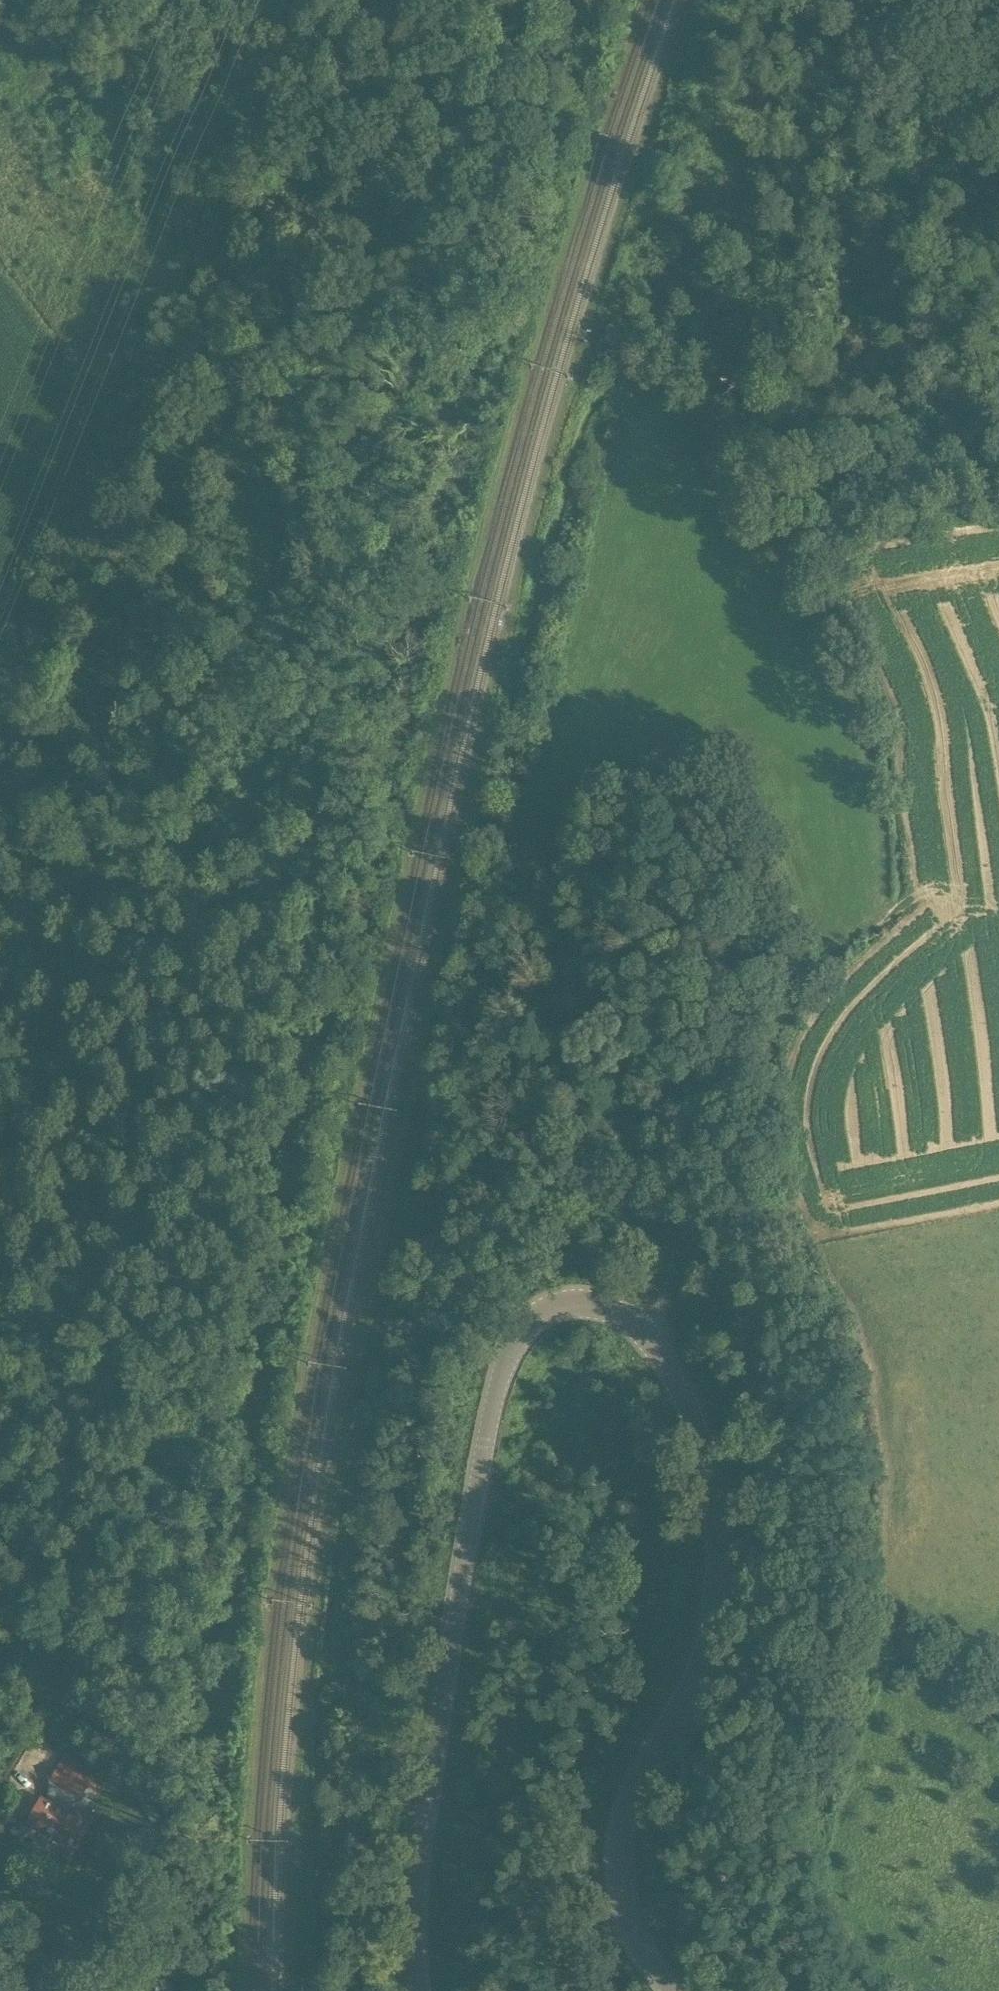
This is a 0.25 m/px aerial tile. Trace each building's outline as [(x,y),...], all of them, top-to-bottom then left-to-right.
[(83,1801),(96,1776),(65,1757),(51,1783),(83,1801)] [(71,1813),(42,1797),(28,1824),(78,1851),(86,1837),(95,1818),(74,1807),(71,1813)]
